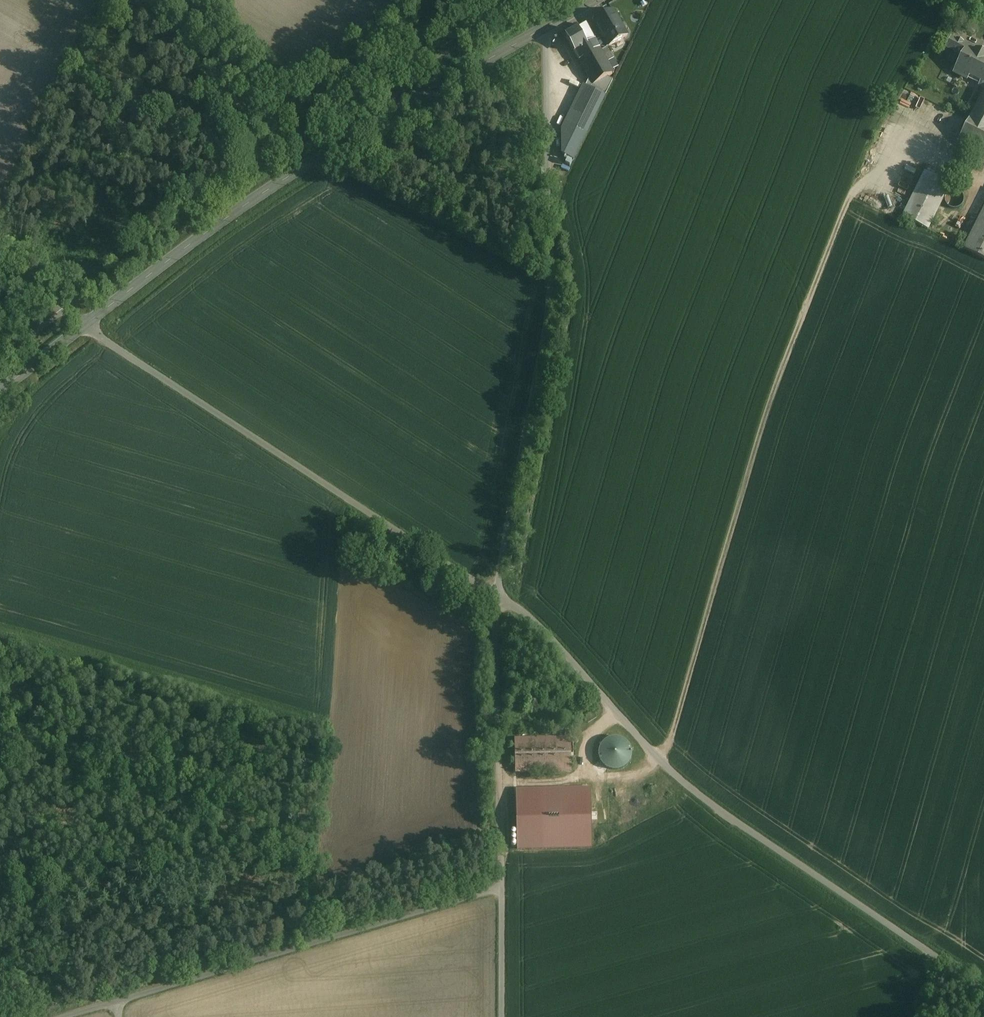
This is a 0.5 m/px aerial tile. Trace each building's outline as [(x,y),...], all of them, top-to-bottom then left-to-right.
[(613,11),(596,20),(610,45),(627,36),(613,11)] [(586,26),(566,38),(590,80),(593,85),(608,77),(614,74),(608,63),(601,51),(586,26)] [(956,41),(950,38),(945,48),(961,56),(966,46),(962,44),(962,43),(957,40),(956,41)] [(966,46),(961,56),(953,73),(967,80),(968,77),(980,83),(978,86),(983,89),(983,54),(976,50),(975,51),(966,46)] [(605,49),(601,51),(608,63),(614,60),(607,47),(605,49)] [(590,80),(586,87),(605,96),(613,80),(608,77),(593,85),(590,80)] [(605,96),(586,87),(562,137),(562,155),(574,160),(605,96)] [(971,116),(970,116),(958,141),(983,155),(983,90),(971,116)] [(949,184),(924,172),(902,217),(927,230),(949,184)] [(948,191),(948,192),(946,193),(945,195),(944,197),(943,199),(943,201),(944,203),(945,205),(946,206),(948,208),(951,209),(953,209),(955,209),(957,208),(959,207),(960,205),(961,203),(962,201),(962,199),(962,197),(961,195),(960,194),(959,192),(957,191),(956,191),(954,190),(952,190),(951,190),(949,191),(948,191)] [(963,249),(983,259),(983,207),(963,249)] [(570,737),(514,738),(515,772),(571,771),(570,737)] [(518,849),(592,847),(590,789),(517,791),(518,849)]
